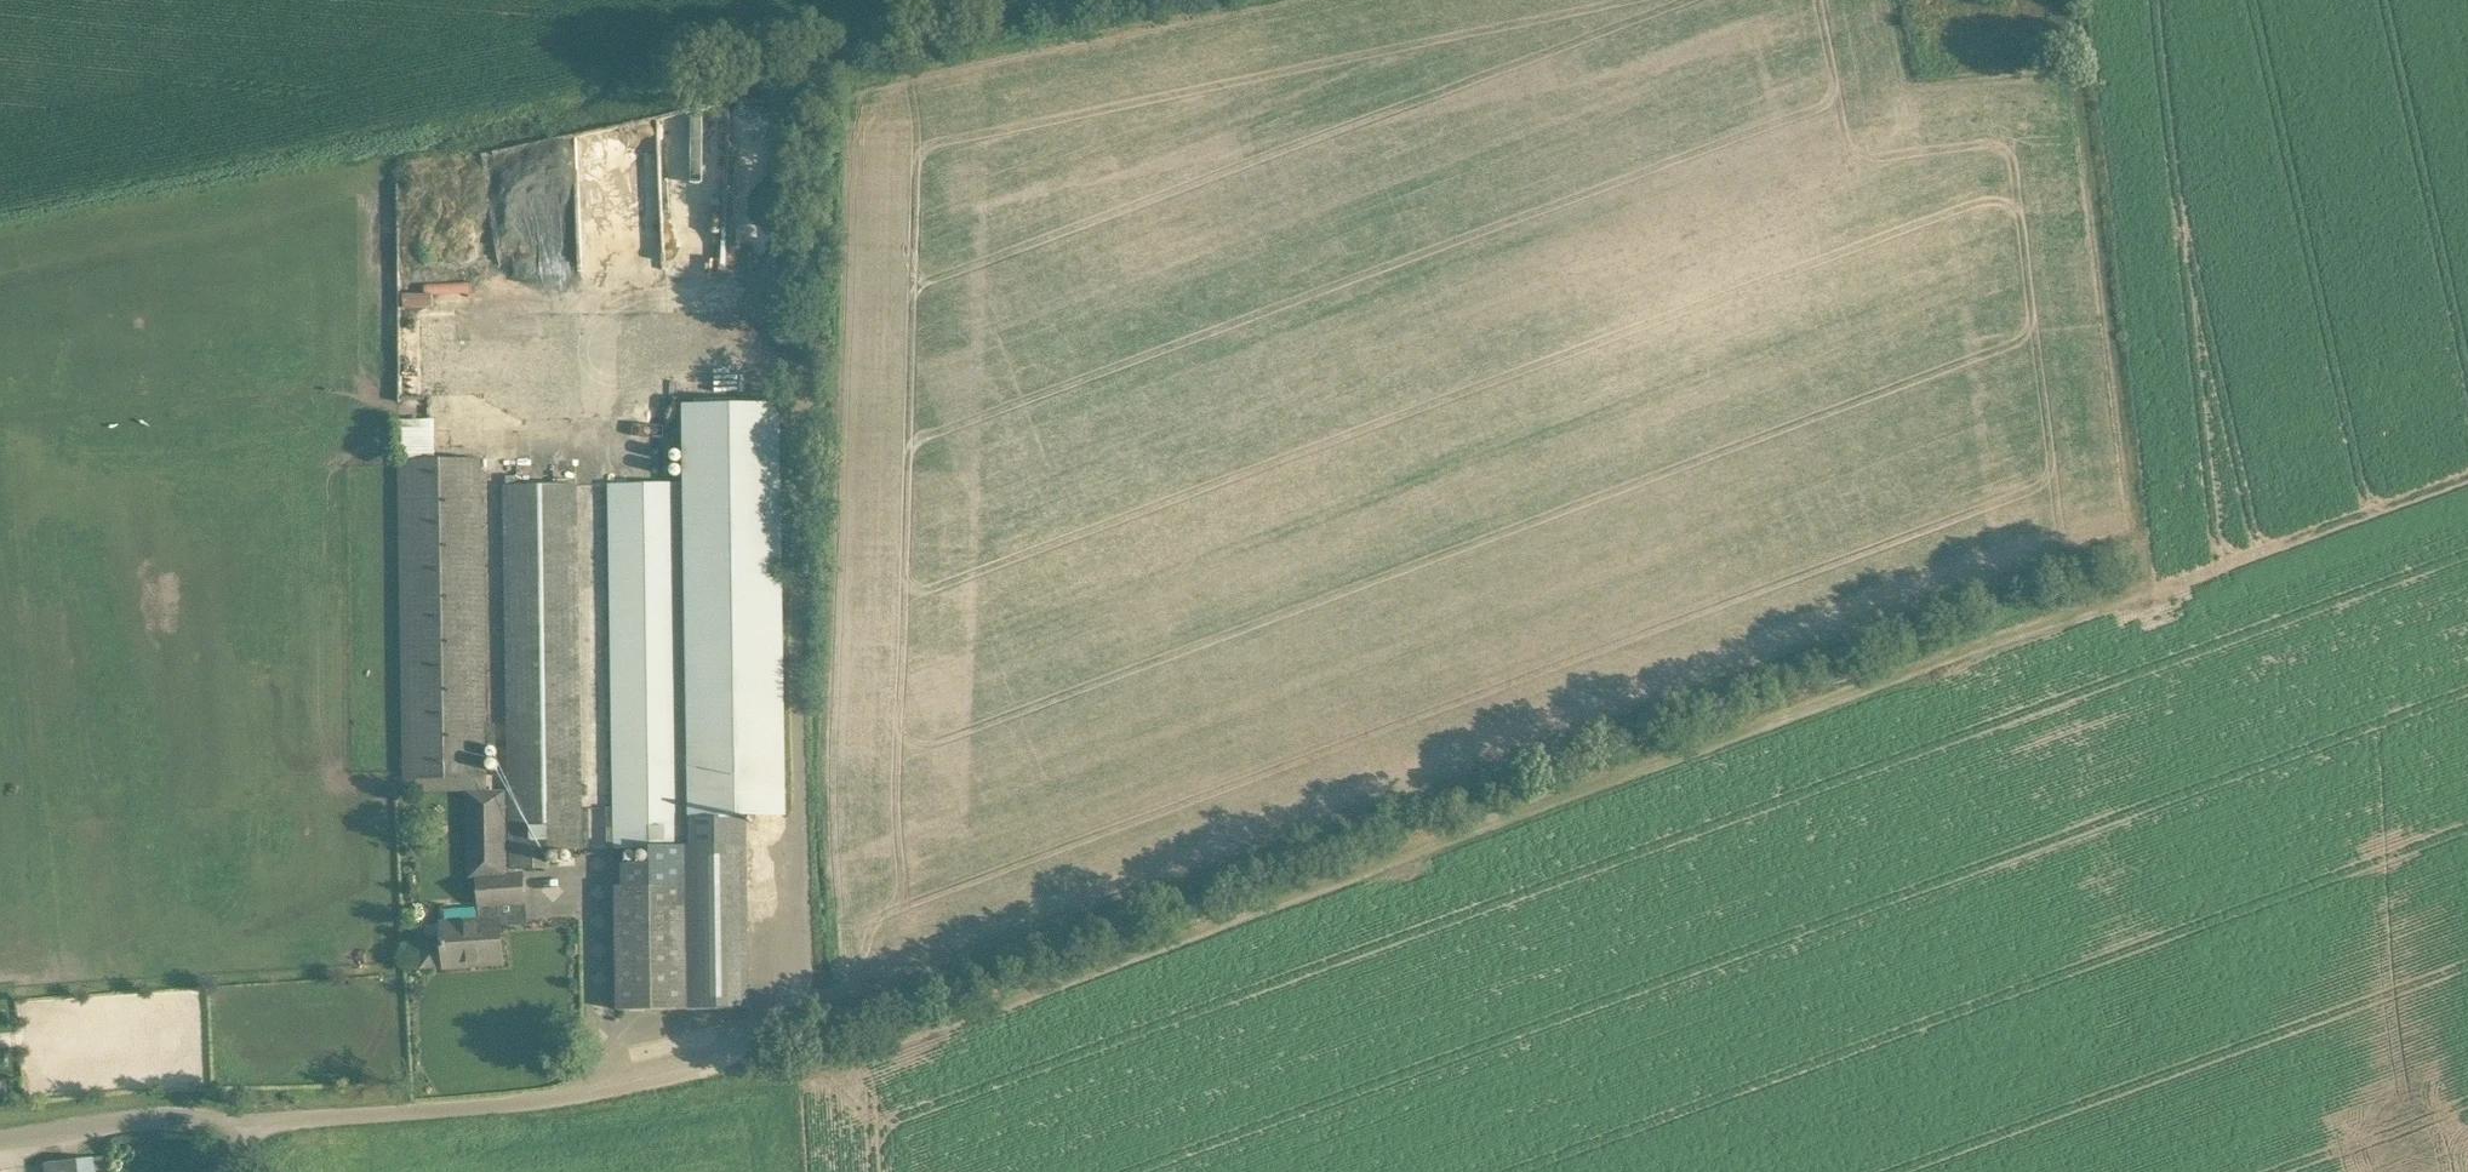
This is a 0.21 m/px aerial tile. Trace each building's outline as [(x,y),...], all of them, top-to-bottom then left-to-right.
[(608,274),(580,277),(581,286),(609,283),(608,274)] [(745,815),(784,815),(778,402),(686,403),(692,816),(745,815)] [(486,777),(486,746),(496,746),(495,723),(485,723),(481,458),(398,459),(403,779),(469,778),(486,777)] [(682,816),(677,482),(608,483),(613,817),(682,816)] [(505,485),(509,807),(510,869),(546,868),(546,848),(580,848),(575,484),(505,485)] [(466,878),(477,877),(507,875),(505,790),(487,790),(486,777),(469,778),(469,790),(465,790),(466,878)] [(692,816),(682,816),(613,817),(614,848),(648,847),(648,863),(623,864),(623,886),(615,886),(617,1010),(748,1008),(747,984),(745,815),(692,816)] [(519,874),(507,875),(477,877),(480,906),(479,906),(480,921),(442,923),(443,944),(427,945),(422,951),(423,962),(428,967),(445,965),(445,967),(502,963),(499,920),(498,920),(497,905),(522,903),(519,874)] [(80,1158),(41,1163),(43,1171),(92,1171),(90,1157),(80,1158)]
